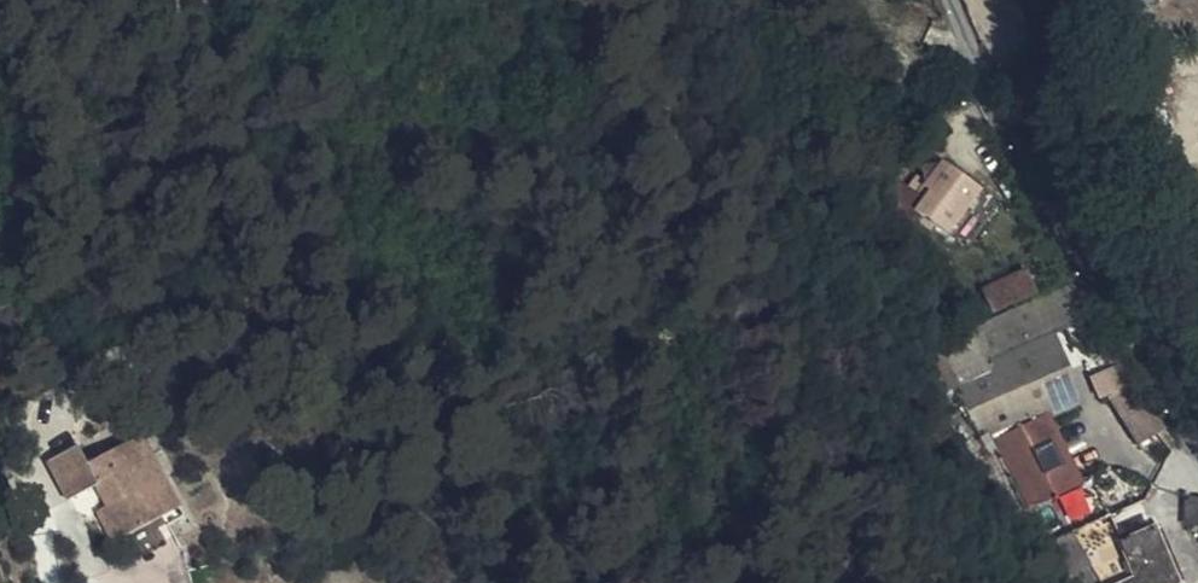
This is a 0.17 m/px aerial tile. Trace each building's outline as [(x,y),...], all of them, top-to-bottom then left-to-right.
[(921,194),(897,176),(881,195),(901,231),(920,210),(950,232),(982,188),(945,160),(921,194)] [(972,232),(1000,202),(987,190),(959,221),(972,232)] [(1024,288),(1018,275),(994,286),(999,299),(1019,291),(1024,288)] [(1052,337),(1046,321),(1085,305),(1073,284),(918,353),(933,386),(951,378),(987,440),(997,434),(1032,504),(1056,494),(1072,530),(1079,527),(1112,513),(1094,471),(1082,477),(1047,413),(1079,399),(1052,337)] [(1046,321),(1052,337),(1093,319),(1085,305),(1046,321)] [(1143,443),(1167,428),(1137,381),(1113,397),(1143,443)] [(1188,420),(1197,434),(1197,413),(1188,420)] [(74,445),(43,460),(62,500),(93,485),(106,479),(115,499),(103,505),(90,511),(104,540),(157,515),(162,523),(172,519),(175,517),(156,477),(154,479),(135,438),(82,463),(74,445)] [(93,485),(103,505),(115,499),(106,479),(93,485)] [(1188,523),(1197,522),(1197,495),(1186,496),(1188,523)] [(1079,527),(1080,529),(1090,554),(1104,582),(1171,582),(1179,580),(1155,525),(1123,539),(1112,513),(1079,527)] [(1090,554),(1080,529),(1056,542),(1067,566),(1090,554)]
